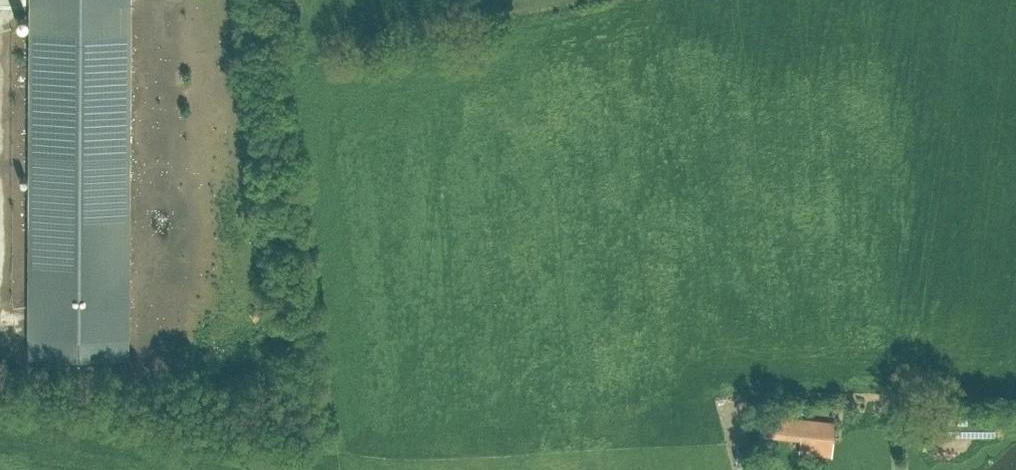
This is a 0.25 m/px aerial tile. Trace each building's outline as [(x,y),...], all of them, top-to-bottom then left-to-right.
[(29,337),(127,337),(129,0),(31,0),(29,337)] [(91,339),(63,339),(63,375),(92,375),(91,339)] [(785,438),(800,439),(833,443),(835,421),(795,417),(787,416),(785,438)]
